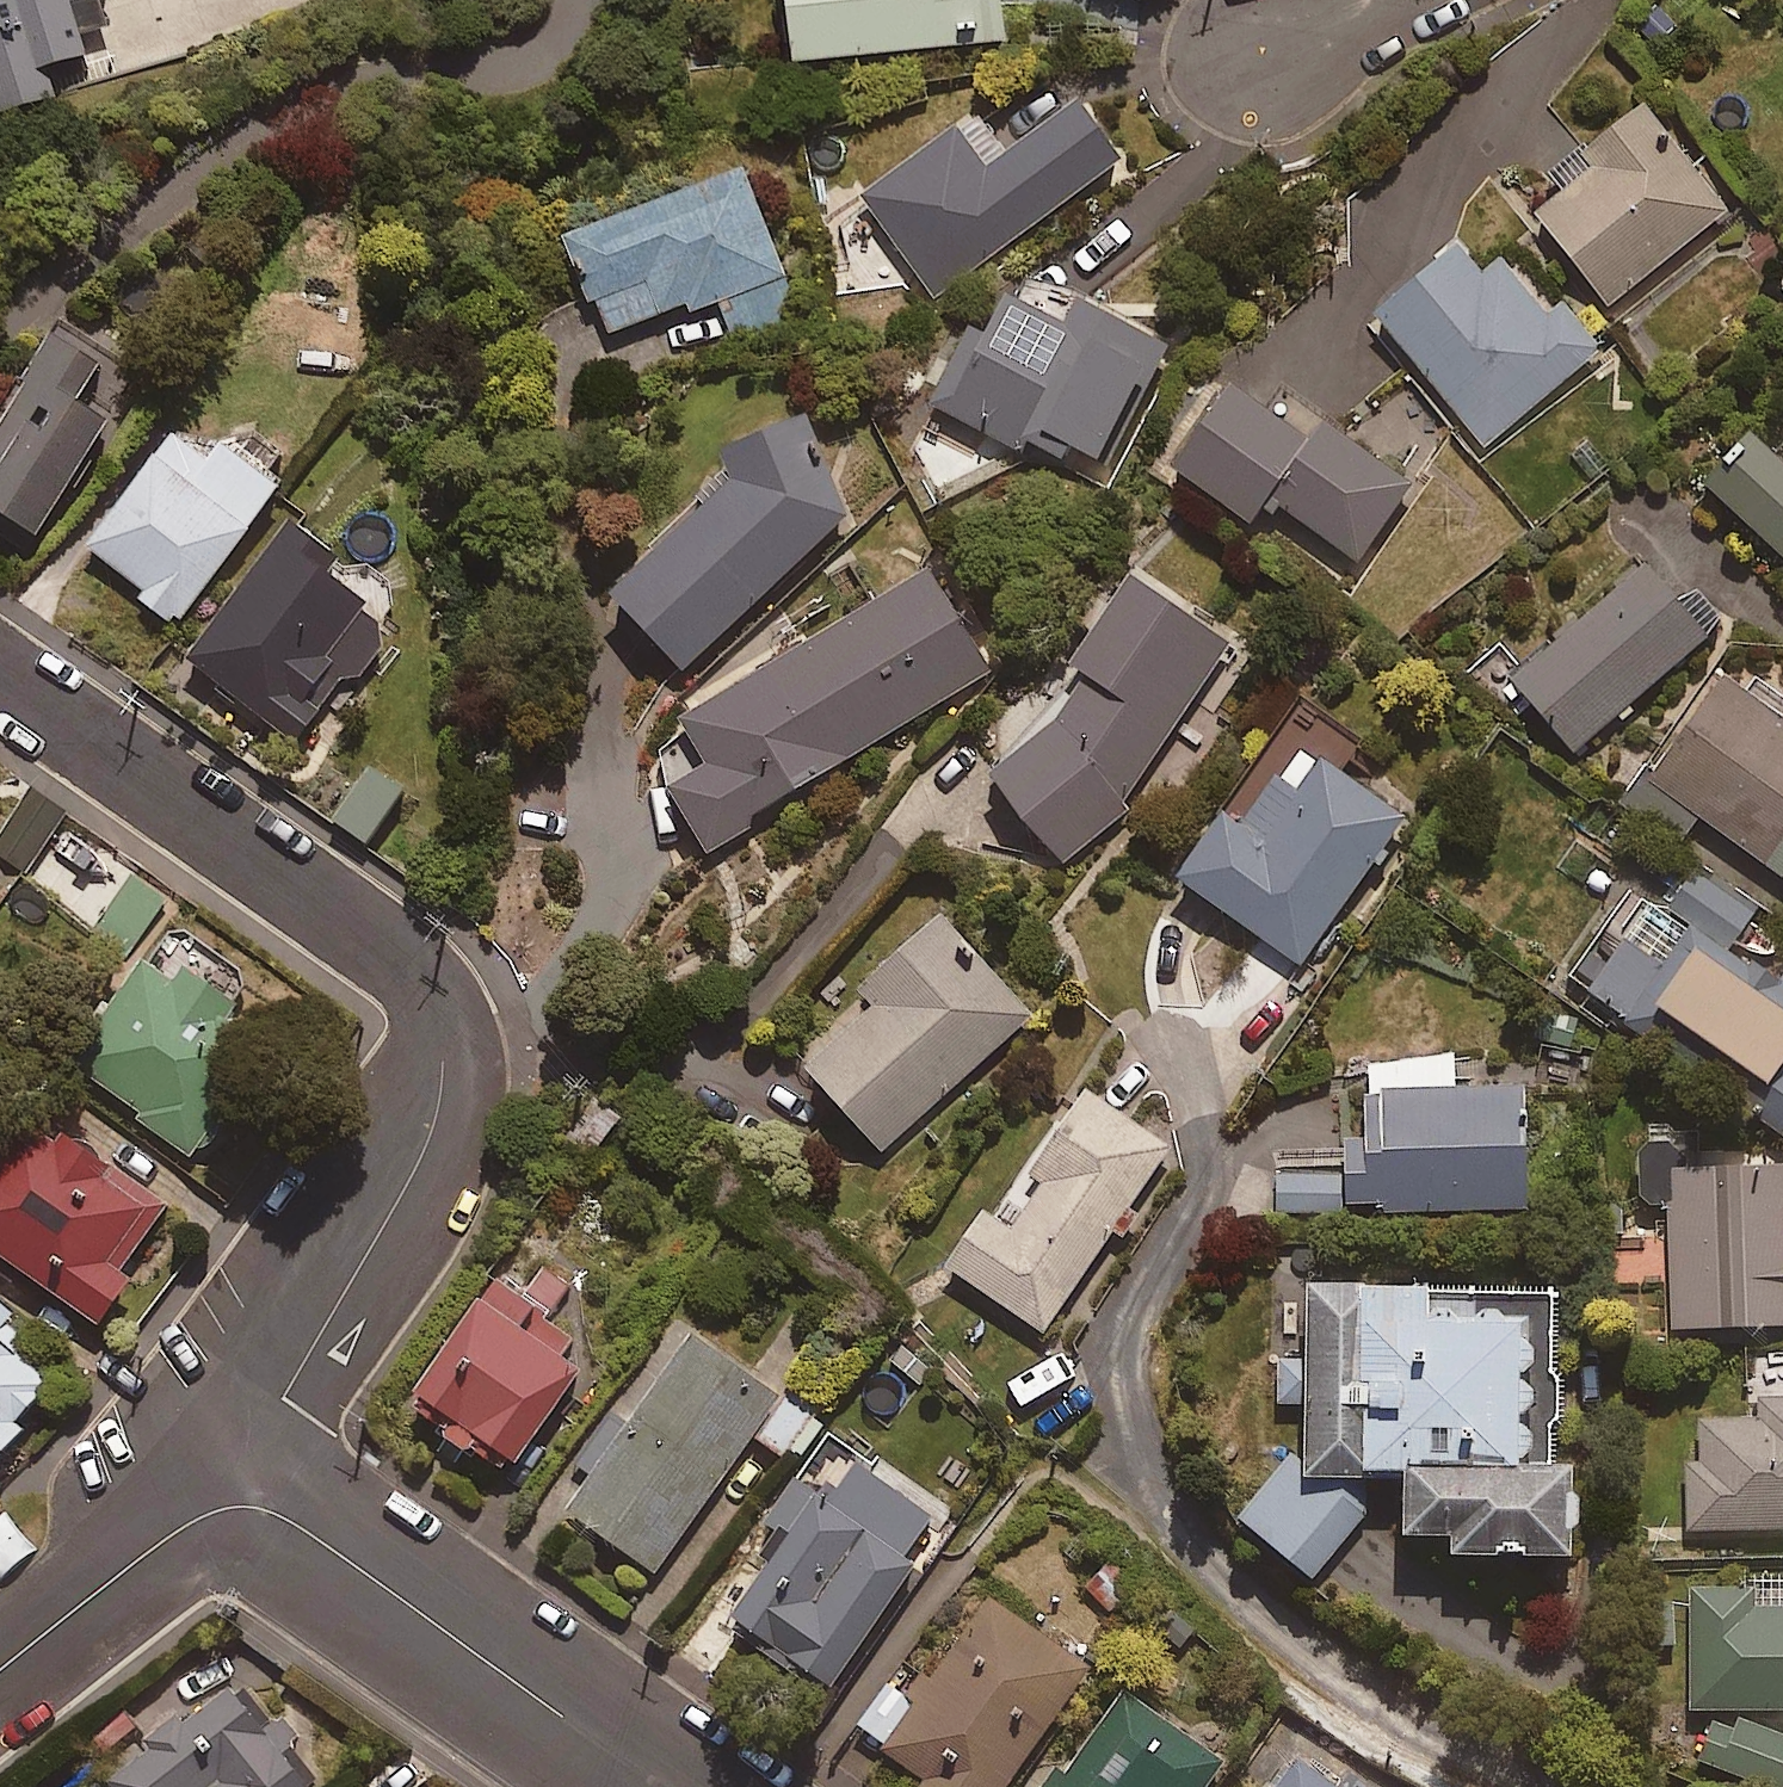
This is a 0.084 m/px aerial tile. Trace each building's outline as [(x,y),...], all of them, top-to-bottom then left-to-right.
[(106,29),(99,4),(113,0),(0,0),(0,107),(4,121),(59,106),(51,80),(93,67),(84,36),(106,29)] [(802,73),(1014,48),(1008,0),(793,0),(802,73)] [(1125,146),(1074,80),(1004,135),(975,98),(856,189),(935,292),(1125,146)] [(1722,217),(1641,119),(1591,161),(1585,154),(1550,183),(1567,203),(1536,229),(1606,313),(1722,217)] [(808,336),(742,150),(565,213),(604,326),(715,287),(741,360),(808,336)] [(1171,335),(1021,251),(979,325),(967,318),(925,392),(1026,448),(1035,433),(1096,467),(1171,335)] [(1486,292),(1457,259),(1378,330),(1486,451),(1593,355),(1559,316),(1548,326),(1504,276),(1486,292)] [(59,311),(0,413),(0,531),(24,545),(107,401),(77,383),(104,337),(59,311)] [(1284,402),(1237,365),(1169,454),(1250,517),(1269,491),(1355,557),(1413,481),(1294,390),(1284,402)] [(718,427),(726,446),(692,477),(700,486),(605,574),(681,656),(845,504),(801,394),(718,427)] [(183,611),(285,475),(217,424),(202,444),(171,420),(83,537),(143,582),(136,591),(170,617),(177,607),(183,611)] [(1769,460),(1750,442),(1702,495),(1782,569),(1782,444),(1769,460)] [(337,535),(289,500),(180,651),(296,735),(344,669),(353,676),(392,623),(352,595),(364,577),(326,550),(337,535)] [(1715,621),(1648,545),(1509,668),(1577,744),(1715,621)] [(992,660),(928,550),(677,697),(708,749),(665,774),(706,844),(757,814),(750,802),(992,660)] [(1232,629),(1125,558),(1068,644),(1085,656),(1057,698),(986,760),(1063,855),(1125,803),(1122,794),(1232,629)] [(1622,798),(1678,838),(1699,809),(1782,869),(1782,709),(1719,663),(1622,798)] [(1408,803),(1288,718),(1234,793),(1227,788),(1173,865),(1300,955),(1408,803)] [(403,776),(368,752),(329,808),(364,832),(403,776)] [(25,785),(0,827),(0,852),(28,869),(64,809),(25,785)] [(1736,929),(1754,904),(1695,863),(1666,904),(1635,883),(1571,973),(1754,1102),(1752,1106),(1782,1128),(1782,963),(1736,929)] [(220,1001),(236,979),(175,936),(162,953),(143,939),(170,902),(132,875),(89,934),(127,962),(63,1052),(198,1149),(275,1040),(220,1001)] [(1034,1014),(936,895),(853,964),(873,989),(801,1048),(878,1141),(1034,1014)] [(1582,1012),(1538,1003),(1529,1045),(1574,1053),(1582,1012)] [(1453,1049),(1365,1053),(1368,1115),(1378,1114),(1382,1206),(1527,1200),(1521,1076),(1454,1079),(1453,1049)] [(1113,1226),(1121,1232),(1138,1208),(1130,1202),(1172,1141),(1084,1079),(1000,1199),(988,1191),(943,1256),(1044,1325),(1113,1226)] [(621,1108),(597,1090),(567,1130),(592,1148),(621,1108)] [(33,1092),(0,1137),(0,1244),(96,1315),(130,1270),(120,1262),(166,1199),(109,1157),(113,1151),(33,1092)] [(1641,1131),(1642,1197),(1670,1196),(1672,1318),(1782,1317),(1782,1151),(1684,1152),(1684,1131),(1641,1131)] [(1340,1171),(1277,1173),(1278,1210),(1341,1208),(1340,1171)] [(506,1466),(582,1353),(568,1344),(575,1333),(547,1315),(570,1280),(527,1252),(512,1275),(490,1261),(413,1375),(449,1400),(436,1419),(506,1466)] [(1428,1263),(1307,1264),(1308,1353),(1273,1353),(1273,1397),(1305,1397),(1306,1438),(1286,1450),(1240,1506),(1315,1567),(1365,1506),(1365,1470),(1404,1470),(1404,1527),(1454,1527),(1454,1543),(1572,1542),(1571,1441),(1555,1441),(1553,1276),(1428,1277),(1428,1263)] [(9,1302),(0,1294),(0,1312),(9,1302)] [(815,1412),(693,1320),(562,1496),(651,1563),(752,1428),(785,1452),(815,1412)] [(27,1420),(16,1411),(49,1374),(0,1331),(0,1450),(27,1420)] [(1759,1393),(1760,1412),(1699,1415),(1701,1456),(1688,1457),(1692,1528),(1782,1523),(1782,1392),(1759,1393)] [(856,1453),(840,1475),(826,1464),(813,1482),(791,1466),(759,1511),(768,1518),(757,1533),(777,1547),(733,1609),(829,1677),(914,1557),(903,1549),(933,1507),(856,1453)] [(1140,1573),(1111,1549),(1084,1581),(1113,1605),(1140,1573)] [(1688,1579),(1689,1700),(1782,1699),(1782,1594),(1757,1594),(1757,1579),(1688,1579)] [(988,1584),(911,1693),(884,1673),(852,1718),(925,1770),(918,1779),(929,1786),(999,1786),(1092,1658),(988,1584)] [(106,1764),(124,1786),(259,1786),(305,1751),(244,1673),(236,1680),(226,1667),(182,1702),(172,1690),(137,1718),(149,1733),(106,1764)] [(1123,1684),(1051,1786),(1200,1786),(1223,1755),(1123,1684)] [(1782,1783),(1782,1729),(1739,1710),(1733,1724),(1713,1715),(1697,1752),(1778,1786),(1781,1786),(1782,1783)] [(1381,1770),(1352,1749),(1342,1763),(1302,1736),(1266,1786),(1369,1786),(1381,1770)]
